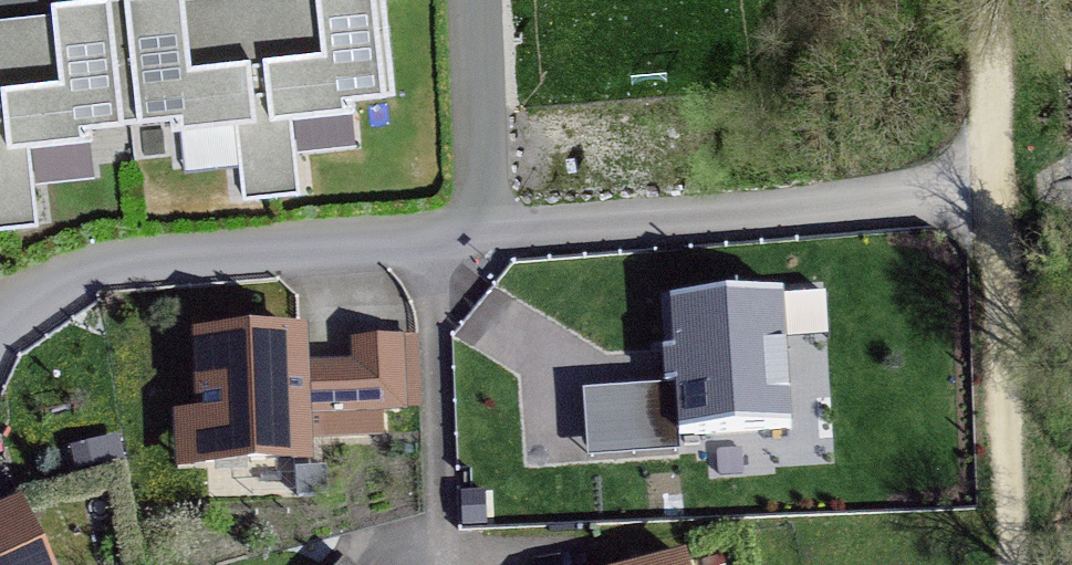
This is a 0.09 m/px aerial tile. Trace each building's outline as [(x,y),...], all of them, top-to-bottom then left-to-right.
[(118,0),(79,0),(52,3),(60,80),(0,86),(0,138),(10,228),(38,225),(29,146),(92,139),(91,128),(131,124),(118,0)] [(131,124),(171,119),(172,130),(235,124),(244,200),(271,196),(256,59),(191,66),(183,0),(118,0),(131,124)] [(384,0),(317,0),(322,51),(256,59),(271,196),(300,194),(291,117),(354,110),(353,100),(395,95),(384,0)] [(10,228),(0,138),(0,229),(10,228)] [(781,293),(671,300),(674,350),(663,351),(665,385),(676,385),(679,435),(790,427),(781,293)] [(299,336),(200,340),(205,461),(304,457),(302,412),(402,408),(399,341),(355,343),(356,365),(318,367),(319,384),(301,384),(299,336)] [(672,387),(643,389),(645,424),(674,422),(672,387)] [(102,439),(70,447),(76,471),(108,463),(102,439)] [(485,492),(461,493),(462,526),(487,525),(485,492)] [(20,505),(0,514),(0,564),(48,564),(20,505)]
